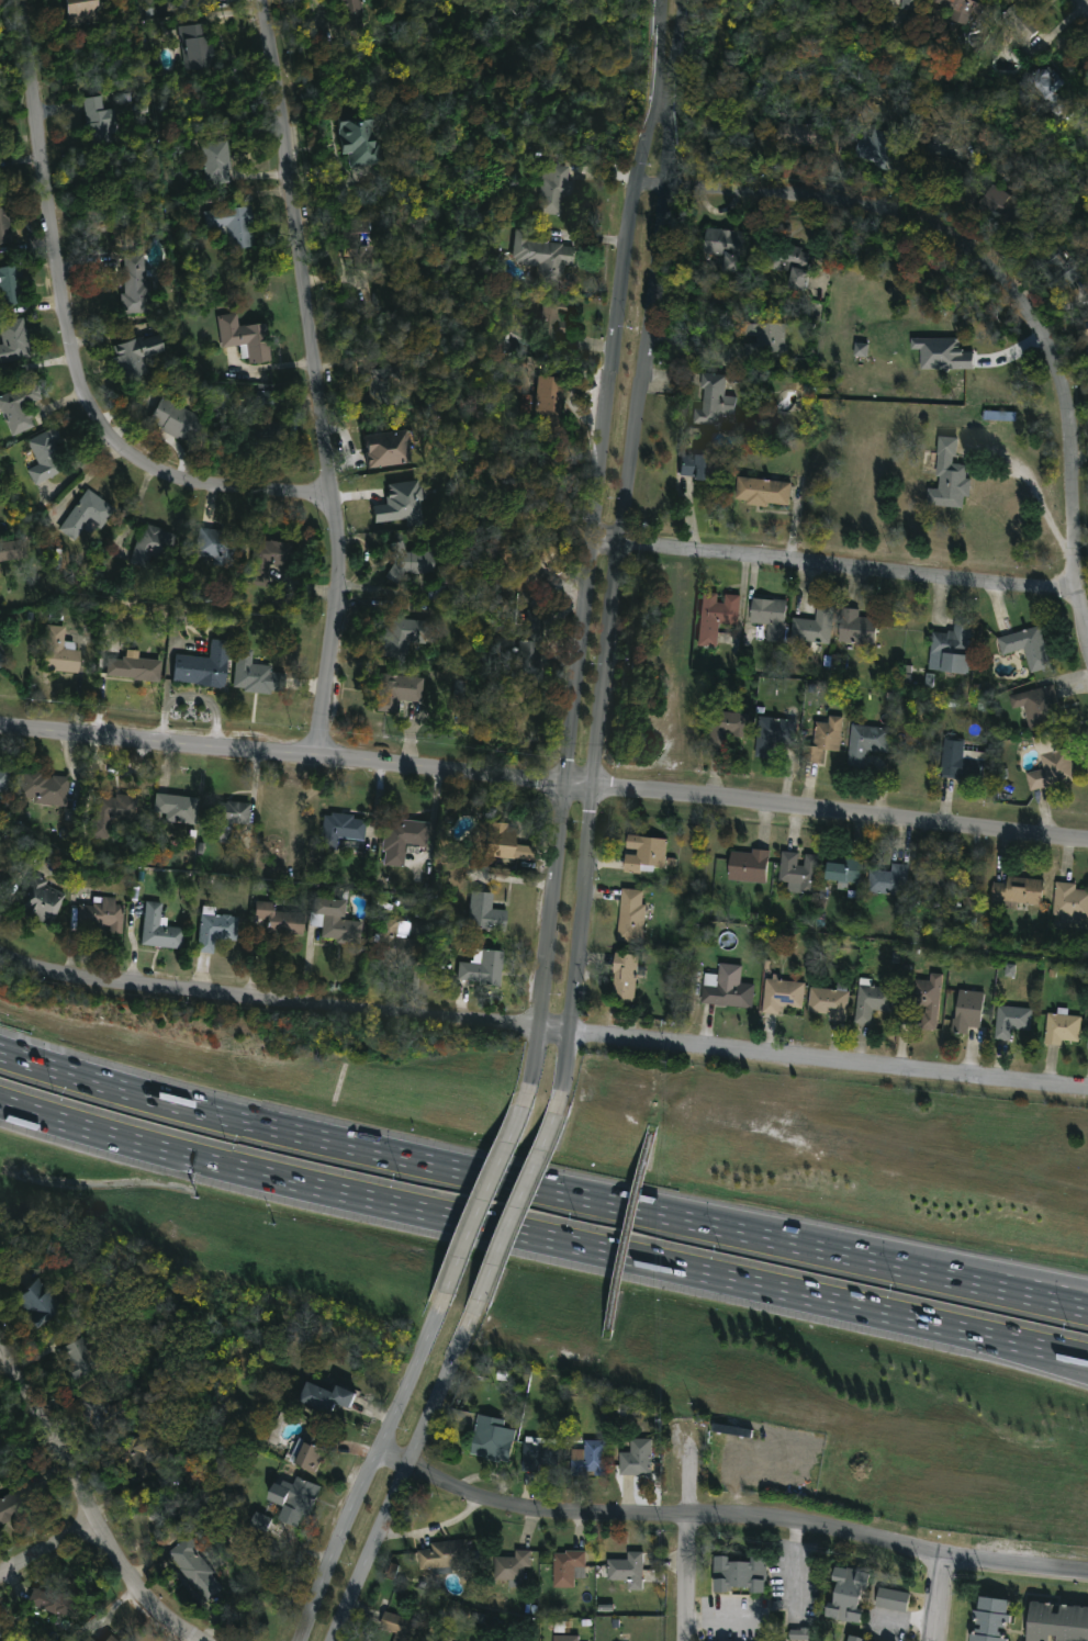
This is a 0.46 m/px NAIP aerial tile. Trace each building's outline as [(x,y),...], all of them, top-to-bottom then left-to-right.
[(74,22),(69,0),(103,0),(104,7),(101,7),(103,15),(74,22)] [(350,29),(348,0),(366,0),(367,14),(364,14),(366,27),(350,29)] [(897,7),(898,0),(916,0),(915,9),(897,7)] [(927,4),(929,0),(932,0),(988,0),(983,14),(971,9),(964,24),(947,18),(951,9),(939,3),(936,9),(927,4)] [(999,16),(1017,0),(1019,0),(1042,23),(1023,42),(999,16)] [(207,22),(209,34),(212,34),(213,42),(217,42),(218,57),(213,58),(214,66),(188,69),(186,41),(183,41),(181,24),(207,22)] [(1039,68),(1041,70),(1043,68),(1050,77),(1053,74),(1062,82),(1043,99),(1023,78),(1034,68),(1036,69),(1039,68)] [(104,93),(108,109),(117,108),(120,124),(121,124),(122,131),(93,135),(87,97),(104,93)] [(358,109),(360,119),(384,114),(386,125),(379,127),(381,138),(385,137),(391,161),(363,167),(360,151),(350,154),(343,112),(358,109)] [(1075,124),(1087,115),(1087,144),(1075,124)] [(823,125),(823,141),(801,141),(800,145),(773,144),(773,124),(823,125)] [(860,126),(866,130),(867,127),(878,132),(875,141),(889,148),(883,162),(850,149),(860,126)] [(953,132),(951,141),(962,144),(958,160),(913,149),(918,130),(931,133),(932,126),(953,132)] [(226,130),(227,139),(231,139),(235,168),(232,168),(234,182),(217,184),(216,176),(210,177),(204,133),(226,130)] [(575,165),(569,215),(543,212),(550,171),(554,172),(557,162),(575,165)] [(1030,189),(1008,226),(974,204),(987,182),(1005,193),(1013,178),(1030,189)] [(255,205),(259,246),(234,249),(232,235),(224,235),(223,226),(209,227),(206,210),(255,205)] [(12,241),(0,243),(0,208),(10,206),(14,236),(11,236),(12,241)] [(373,270),(373,246),(359,246),(359,233),(370,233),(370,220),(346,220),(346,258),(355,258),(355,271),(373,270)] [(576,246),(575,260),(571,259),(569,284),(542,281),(545,266),(524,263),(525,261),(521,260),(521,257),(520,257),(524,227),(536,228),(535,238),(569,241),(569,245),(576,246)] [(727,231),(725,252),(734,255),(731,272),(719,271),(721,250),(717,249),(717,255),(700,252),(704,227),(727,231)] [(800,269),(805,270),(798,292),(782,288),(786,271),(778,269),(777,271),(763,267),(771,239),(797,247),(796,251),(805,254),(800,269)] [(1057,266),(1059,270),(1072,262),(1078,274),(1050,292),(1029,260),(1055,244),(1061,252),(1058,254),(1064,262),(1057,266)] [(147,254),(148,279),(153,279),(154,296),(148,296),(149,313),(123,314),(122,292),(130,292),(127,255),(147,254)] [(1,285),(0,286),(0,268),(22,266),(25,303),(1,305),(1,285)] [(576,303),(575,314),(568,313),(567,319),(573,319),(571,334),(562,333),(561,356),(549,355),(549,347),(546,346),(550,299),(570,300),(570,302),(576,303)] [(239,312),(242,325),(248,324),(248,326),(268,323),(274,359),(251,363),(250,357),(244,358),(242,345),(227,347),(222,315),(239,312)] [(35,356),(0,362),(0,344),(4,344),(0,322),(27,316),(35,356)] [(1074,322),(1087,319),(1087,360),(1086,360),(1081,341),(1078,342),(1074,322)] [(783,324),(782,351),(759,351),(759,356),(742,355),(742,344),(754,344),(754,336),(744,336),(744,324),(783,324)] [(161,334),(167,350),(146,358),(152,371),(133,378),(130,368),(123,370),(115,346),(144,335),(146,339),(161,334)] [(921,370),(974,369),(973,351),(960,352),(959,338),(911,339),(911,349),(920,349),(921,370)] [(869,344),(856,343),(854,356),(867,358),(869,344)] [(733,397),(732,415),(720,413),(719,426),(691,423),(692,408),(699,409),(702,389),(697,389),(699,373),(725,375),(722,396),(733,397)] [(568,376),(562,427),(536,424),(541,374),(568,376)] [(14,436),(0,402),(0,396),(35,380),(43,397),(26,405),(30,412),(33,411),(35,416),(32,417),(36,426),(14,436)] [(273,391),(258,390),(257,406),(272,407),(273,391)] [(207,418),(194,445),(162,427),(164,425),(153,419),(165,395),(207,418)] [(265,442),(283,442),(283,421),(265,421),(265,442)] [(56,440),(59,447),(63,445),(67,454),(61,458),(63,460),(60,461),(65,471),(38,485),(31,469),(42,463),(31,439),(58,426),(64,437),(56,440)] [(416,463),(374,469),(370,436),(412,429),(416,463)] [(956,438),(955,457),(951,457),(951,464),(964,465),(963,480),(968,480),(967,497),(962,497),(961,508),(923,505),(924,488),(935,490),(936,476),(932,476),(935,436),(956,438)] [(726,460),(725,482),(691,480),(692,471),(677,471),(678,453),(713,456),(713,459),(726,460)] [(788,483),(785,506),(764,503),(764,507),(743,505),(744,499),(731,498),(734,476),(788,483)] [(375,522),(409,519),(410,525),(424,524),(420,480),(390,483),(391,495),(386,495),(387,504),(373,505),(375,522)] [(91,491),(116,507),(102,529),(90,521),(78,540),(60,529),(81,496),(86,499),(91,491)] [(149,522),(179,535),(172,554),(164,551),(165,549),(159,548),(158,551),(156,550),(149,566),(133,560),(145,527),(148,528),(149,522)] [(240,532),(236,566),(216,563),(216,558),(201,555),(204,527),(240,532)] [(26,558),(0,561),(0,542),(26,539),(27,551),(26,551),(26,558)] [(291,542),(291,547),(295,547),(294,565),(270,562),(268,586),(253,585),(256,542),(261,542),(261,540),(291,542)] [(406,540),(411,552),(415,552),(415,550),(439,552),(438,573),(410,571),(404,580),(391,572),(399,560),(394,543),(406,540)] [(715,603),(722,603),(722,594),(738,596),(736,625),(717,623),(715,645),(696,644),(700,593),(716,594),(715,603)] [(750,598),(785,600),(783,622),(785,622),(783,650),(763,648),(765,625),(748,622),(750,598)] [(832,608),(828,643),(788,640),(790,618),(812,621),(815,606),(832,608)] [(543,610),(541,632),(547,632),(542,672),(512,668),(514,650),(505,649),(506,638),(519,639),(520,631),(528,632),(530,609),(543,610)] [(876,618),(875,644),(838,643),(840,609),(856,609),(856,617),(876,618)] [(971,617),(967,656),(964,656),(963,674),(935,671),(935,665),(938,665),(938,655),(928,654),(929,632),(945,633),(945,630),(951,631),(952,616),(971,617)] [(440,621),(437,653),(385,648),(388,627),(392,627),(393,617),(440,621)] [(86,650),(83,674),(43,671),(47,625),(68,626),(67,641),(79,641),(78,650),(86,650)] [(1037,626),(1050,667),(1029,673),(1021,649),(1000,655),(995,639),(1037,626)] [(233,641),(228,689),(203,687),(204,683),(176,681),(179,653),(212,657),(214,638),(233,640),(233,641)] [(289,673),(287,693),(273,692),(273,694),(246,692),(246,687),(236,686),(239,648),(256,650),(255,663),(274,665),(274,671),(289,673)] [(11,660),(0,671),(0,649),(11,660)] [(126,656),(165,661),(162,682),(109,675),(111,657),(125,660),(126,656)] [(429,677),(427,703),(403,700),(402,712),(381,710),(384,673),(429,677)] [(1051,685),(1061,723),(1028,732),(1024,720),(1019,721),(1017,711),(1022,711),(1021,706),(1010,709),(1007,696),(1051,685)] [(753,715),(750,738),(726,735),(724,752),(711,750),(715,710),(753,715)] [(793,720),(790,744),(772,742),(771,755),(752,754),(756,716),(793,720)] [(841,717),(837,751),(821,750),(819,764),(798,762),(800,745),(810,746),(812,722),(818,722),(818,718),(826,719),(827,716),(841,717)] [(888,729),(886,753),(864,751),(862,769),(844,768),(849,724),(888,729)] [(1034,737),(1037,754),(1054,752),(1052,735),(1034,737)] [(985,752),(982,779),(958,777),(957,779),(938,778),(942,738),(962,740),(961,750),(985,752)] [(1073,782),(1028,791),(1024,774),(1041,769),(1037,754),(1065,748),(1073,782)] [(12,793),(0,793),(0,766),(13,765),(12,793)] [(53,777),(55,777),(55,775),(72,777),(69,806),(55,805),(54,811),(40,809),(41,802),(36,802),(36,798),(21,796),(24,768),(47,771),(47,774),(53,775),(53,777)] [(202,798),(199,824),(168,821),(168,813),(156,812),(158,793),(202,798)] [(141,796),(138,821),(115,818),(116,813),(112,813),(110,840),(80,836),(81,820),(94,822),(94,819),(98,819),(101,796),(117,797),(119,794),(141,796)] [(254,802),(251,824),(235,823),(234,843),(215,841),(218,801),(229,802),(229,800),(254,802)] [(357,814),(356,819),(370,820),(367,841),(341,838),(340,847),(323,845),(327,814),(334,816),(334,812),(357,814)] [(420,821),(417,855),(408,854),(407,858),(388,856),(388,851),(384,851),(388,822),(394,823),(395,819),(420,821)] [(511,823),(511,827),(523,828),(521,845),(539,846),(538,859),(486,855),(490,822),(511,823)] [(665,839),(662,868),(654,867),(653,873),(637,872),(637,875),(626,874),(627,854),(640,855),(640,851),(630,850),(631,836),(665,839)] [(767,851),(763,884),(725,879),(728,851),(750,854),(750,848),(767,851)] [(795,866),(801,866),(803,854),(817,855),(812,895),(785,891),(785,883),(776,881),(779,852),(796,854),(795,866)] [(860,862),(856,884),(845,883),(844,890),(834,889),(835,883),(820,880),(822,864),(826,864),(827,857),(860,862)] [(907,866),(902,897),(864,892),(866,869),(888,873),(889,864),(907,866)] [(954,870),(952,895),(911,891),(912,869),(939,869),(939,873),(942,873),(942,869),(954,870)] [(68,895),(53,925),(18,909),(35,874),(51,880),(48,885),(68,895)] [(1042,880),(1039,907),(1027,906),(1027,910),(1002,908),(1002,902),(989,901),(991,883),(1005,884),(1006,877),(1042,880)] [(1073,890),(1087,891),(1087,920),(1051,917),(1054,881),(1074,884),(1073,890)] [(643,906),(640,942),(619,941),(625,889),(641,890),(640,904),(643,906)] [(511,910),(507,931),(470,926),(474,890),(496,893),(495,909),(511,910)] [(119,897),(117,903),(124,903),(124,913),(126,913),(125,934),(112,933),(112,925),(80,922),(81,904),(96,906),(97,897),(119,897)] [(351,901),(349,918),(344,918),(344,919),(366,921),(363,944),(340,943),(340,940),(324,937),(325,926),(312,925),(314,912),(318,912),(319,898),(351,901)] [(187,928),(184,949),(144,945),(148,900),(165,902),(164,917),(170,918),(169,926),(187,928)] [(309,913),(307,934),(270,931),(271,920),(251,918),(251,913),(258,914),(258,901),(279,902),(278,911),(309,913)] [(203,912),(234,914),(234,917),(242,917),(239,940),(217,937),(215,953),(199,952),(203,912)] [(422,940),(418,966),(401,964),(401,960),(379,958),(384,917),(402,919),(400,932),(407,933),(407,937),(422,940)] [(485,948),(507,951),(503,987),(482,985),(482,981),(460,979),(462,962),(475,963),(476,948),(485,949),(485,948)] [(637,956),(635,1002),(610,1001),(612,974),(609,974),(610,954),(637,956)] [(752,985),(750,1009),(704,1004),(707,974),(721,975),(721,981),(752,985)] [(940,975),(934,1030),(923,1032),(922,1029),(919,1029),(920,1013),(922,1013),(924,1008),(908,1005),(911,980),(928,981),(928,974),(940,975)] [(777,975),(776,980),(803,984),(799,1009),(781,1008),(779,1015),(760,1013),(763,979),(770,980),(770,975),(777,975)] [(871,979),(870,987),(893,989),(890,1013),(870,1011),(868,1025),(852,1024),(857,978),(871,979)] [(845,984),(845,992),(846,992),(844,1023),(827,1022),(827,1014),(806,1012),(807,988),(834,990),(835,982),(845,984)] [(983,993),(978,1029),(966,1027),(965,1035),(949,1033),(950,1020),(953,1020),(956,990),(983,993)] [(1030,1010),(1028,1033),(1006,1031),(1006,1034),(1009,1034),(1008,1042),(992,1039),(996,1005),(1030,1010)] [(1066,1009),(1065,1015),(1079,1018),(1077,1041),(1059,1038),(1059,1047),(1042,1045),(1045,1013),(1054,1014),(1055,1008),(1066,1009)] [(68,1304),(43,1327),(35,1318),(36,1316),(21,1299),(44,1277),(68,1304)] [(88,1336),(97,1352),(110,1346),(119,1361),(104,1369),(103,1367),(92,1372),(97,1381),(87,1386),(72,1359),(69,1361),(63,1349),(88,1336)] [(316,1380),(341,1392),(345,1384),(363,1393),(356,1408),(343,1402),(336,1415),(306,1401),(316,1380)] [(101,1387),(110,1406),(131,1397),(138,1415),(91,1436),(76,1400),(101,1387)] [(518,1430),(512,1464),(487,1459),(489,1457),(473,1453),(482,1414),(498,1417),(496,1426),(518,1430)] [(328,1451),(321,1468),(318,1466),(316,1470),(305,1464),(305,1463),(302,1461),(312,1440),(309,1439),(313,1428),(326,1435),(322,1445),(326,1447),(325,1450),(328,1451)] [(149,1450),(154,1455),(157,1453),(165,1465),(153,1473),(155,1475),(146,1481),(144,1477),(134,1483),(115,1452),(147,1431),(156,1446),(149,1450)] [(523,1472),(537,1472),(537,1465),(558,1465),(558,1445),(537,1445),(537,1438),(524,1438),(523,1472)] [(641,1475),(617,1475),(617,1459),(627,1459),(627,1439),(648,1438),(649,1472),(641,1473),(641,1475)] [(603,1472),(574,1472),(575,1449),(587,1449),(587,1440),(603,1440),(603,1472)] [(324,1486),(318,1498),(321,1499),(316,1508),(315,1507),(303,1532),(281,1521),(288,1506),(274,1499),(281,1484),(296,1492),(303,1476),(324,1486)] [(30,1511),(0,1528),(0,1493),(3,1497),(19,1488),(30,1511)] [(250,1526),(267,1533),(272,1519),(255,1512),(250,1526)] [(226,1588),(210,1601),(169,1553),(192,1535),(203,1549),(200,1552),(216,1572),(214,1574),(226,1588)] [(469,1539),(472,1569),(453,1571),(452,1566),(423,1570),(420,1550),(434,1549),(434,1543),(469,1539)] [(527,1580),(498,1580),(498,1556),(519,1556),(519,1550),(535,1550),(535,1566),(527,1566),(527,1580)] [(579,1551),(579,1556),(583,1556),(583,1587),(557,1587),(558,1553),(568,1553),(568,1551),(579,1551)] [(640,1551),(639,1591),(625,1591),(625,1582),(605,1581),(605,1559),(625,1560),(625,1551),(640,1551)] [(728,1555),(728,1562),(750,1562),(750,1556),(764,1556),(764,1566),(767,1566),(767,1584),(764,1584),(764,1593),(750,1592),(750,1587),(732,1587),(732,1591),(728,1591),(728,1593),(714,1593),(714,1597),(705,1597),(705,1586),(711,1586),(711,1582),(713,1582),(714,1555),(728,1555)] [(833,1565),(845,1569),(845,1566),(868,1573),(866,1586),(867,1587),(867,1589),(861,1588),(856,1608),(863,1609),(860,1623),(823,1616),(827,1601),(831,1603),(835,1582),(830,1581),(833,1565)] [(36,1586),(51,1594),(53,1587),(88,1605),(80,1621),(60,1610),(58,1615),(30,1600),(36,1586)] [(908,1610),(907,1612),(876,1606),(879,1587),(911,1594),(908,1610)] [(1007,1636),(1006,1640),(969,1640),(969,1633),(971,1630),(974,1631),(975,1628),(979,1629),(979,1625),(975,1625),(975,1622),(973,1621),(972,1618),(973,1610),(977,1610),(978,1597),(1008,1600),(1007,1615),(1010,1615),(1009,1626),(1001,1625),(1001,1627),(998,1627),(998,1631),(1001,1632),(1001,1634),(1007,1636)] [(1074,1605),(1087,1607),(1087,1640),(1056,1640),(1056,1636),(1048,1636),(1048,1640),(1026,1640),(1030,1601),(1039,1601),(1053,1604),(1052,1612),(1057,1614),(1058,1605),(1074,1607),(1074,1605)] [(424,1622),(417,1640),(395,1640),(397,1633),(382,1628),(388,1611),(424,1622)] [(790,1640),(804,1640),(810,1640),(809,1629),(790,1630),(790,1640)]
